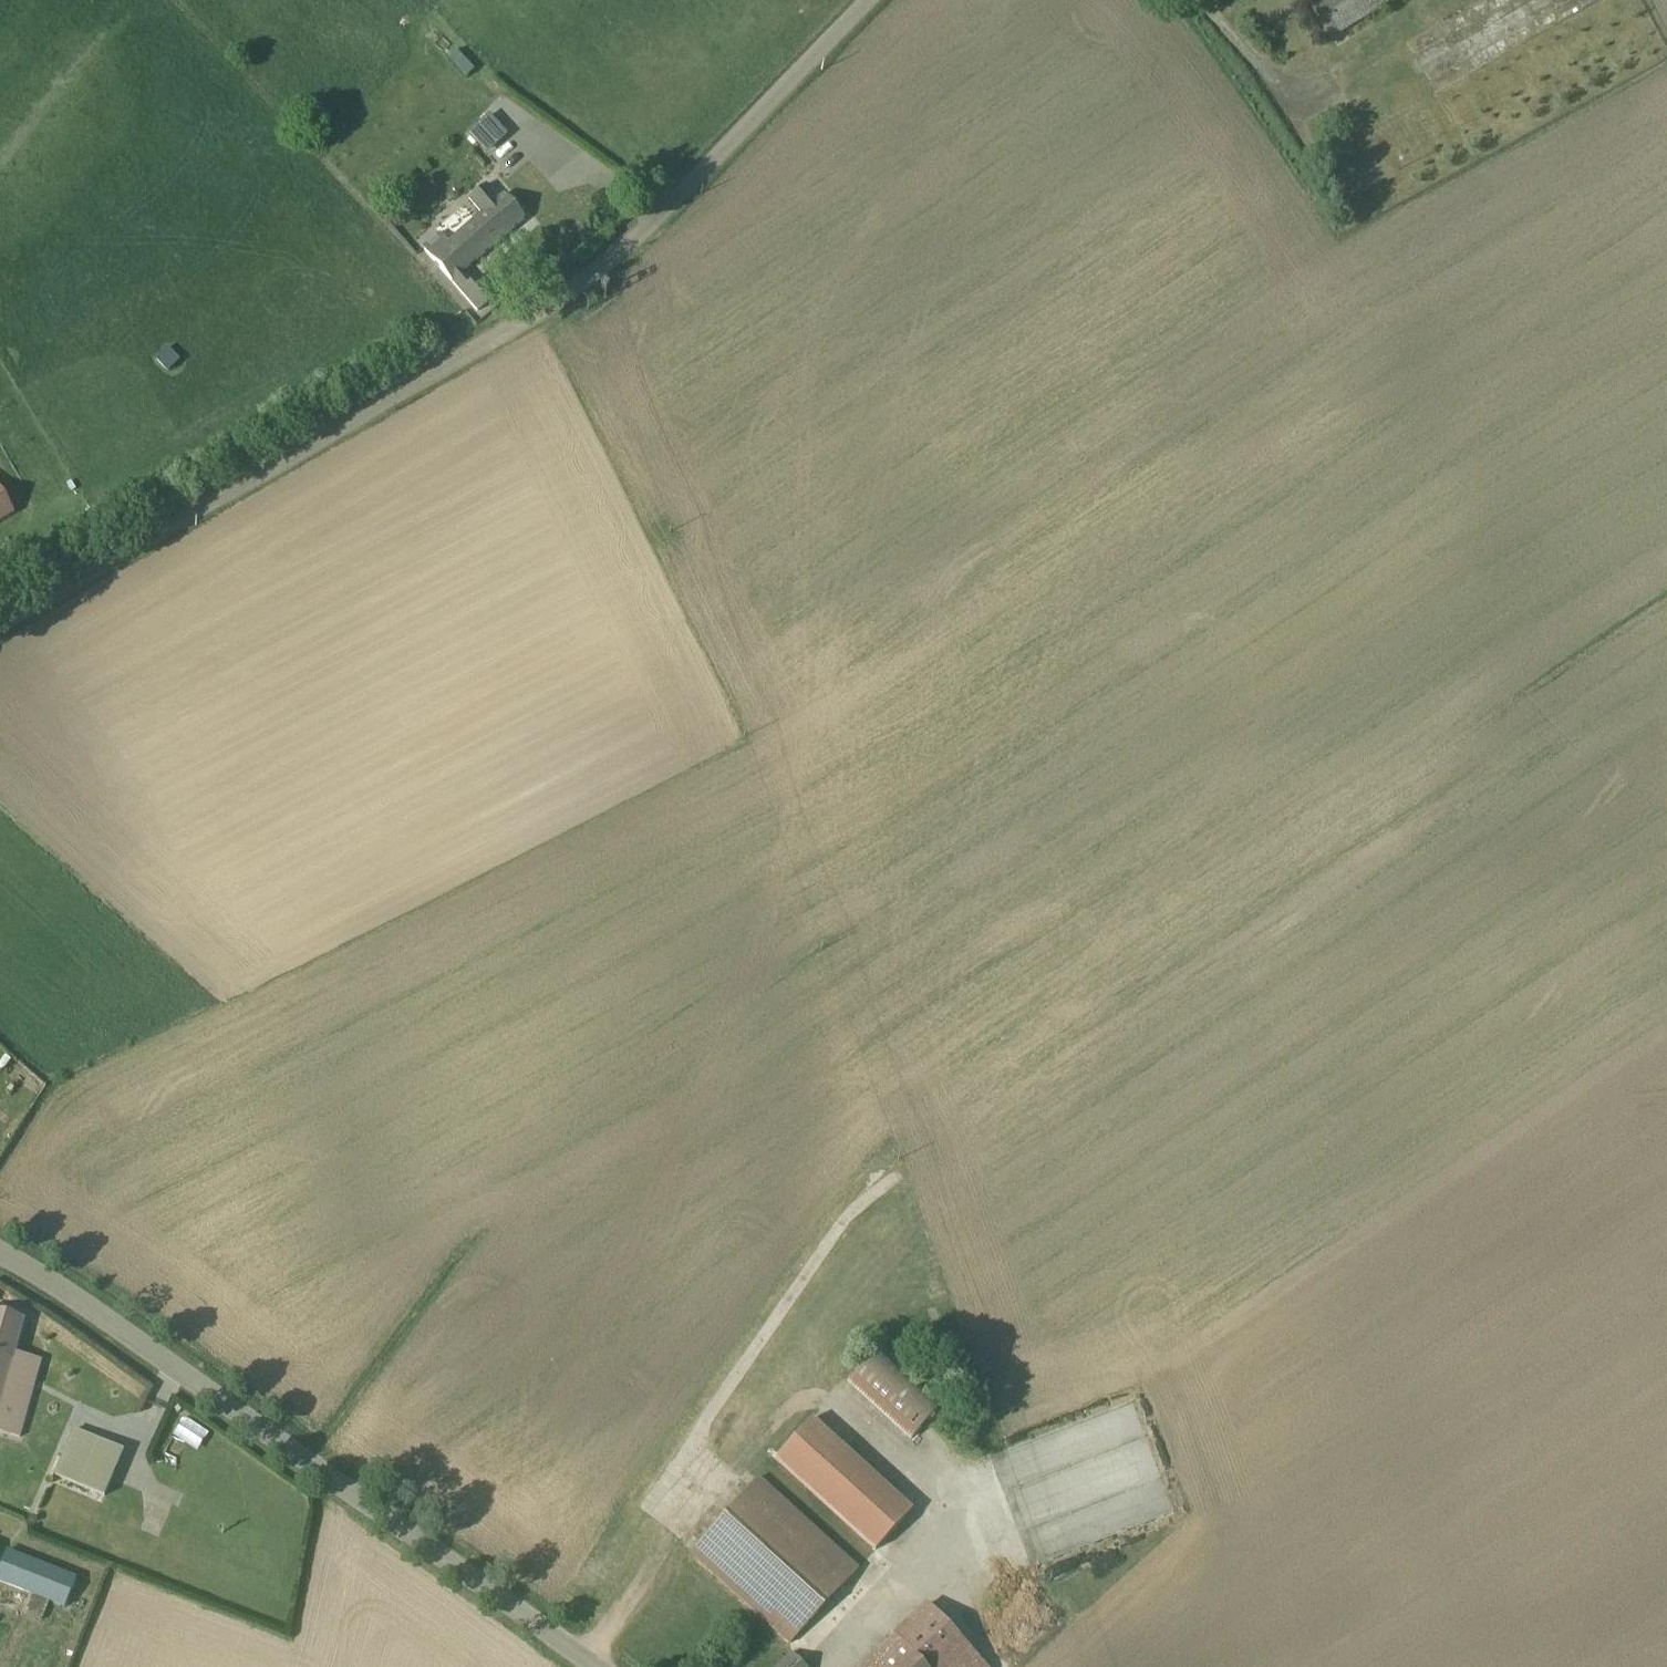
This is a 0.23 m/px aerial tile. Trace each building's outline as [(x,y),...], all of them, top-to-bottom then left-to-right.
[(1329,39),(1397,0),(1310,0),(1307,2),(1329,39)] [(1475,73),(1536,38),(1514,0),(1479,0),(1444,20),(1475,73)] [(1561,22),(1554,11),(1533,24),(1539,35),(1561,22)] [(454,52),(447,59),(465,77),(473,70),(454,52)] [(505,136),(487,116),(466,136),(485,156),(505,136)] [(463,273),(523,221),(502,195),(497,199),(485,185),(467,201),(478,215),(472,221),(446,243),(438,234),(420,249),(475,313),(495,297),(478,276),(470,282),(463,273)] [(12,514),(0,495),(0,521),(12,514)] [(0,1315),(0,1434),(19,1439),(40,1362),(14,1354),(23,1321),(0,1315)] [(878,1346),(845,1383),(909,1441),(942,1405),(878,1346)] [(1108,1534),(1171,1514),(1135,1405),(1008,1446),(1020,1481),(1018,1482),(1032,1526),(1098,1505),(1108,1534)] [(873,1553),(911,1512),(811,1421),(773,1461),(873,1553)] [(122,1452),(72,1430),(52,1477),(102,1498),(122,1452)] [(787,1647),(858,1570),(757,1479),(687,1556),(787,1647)] [(0,1562),(0,1584),(28,1596),(20,1616),(39,1623),(40,1623),(48,1604),(63,1609),(75,1579),(74,1579),(5,1551),(0,1562)] [(924,1604),(891,1636),(891,1638),(861,1666),(984,1666),(924,1604)] [(775,1666),(801,1666),(788,1654),(775,1666)]
